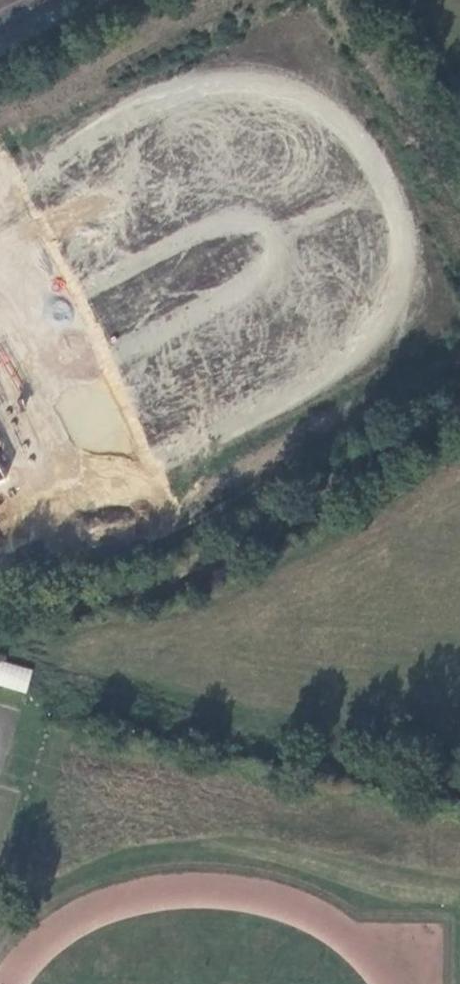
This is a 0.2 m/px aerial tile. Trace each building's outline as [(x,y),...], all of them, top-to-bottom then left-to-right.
[(26,692),(33,673),(0,662),(0,684),(26,692)]
